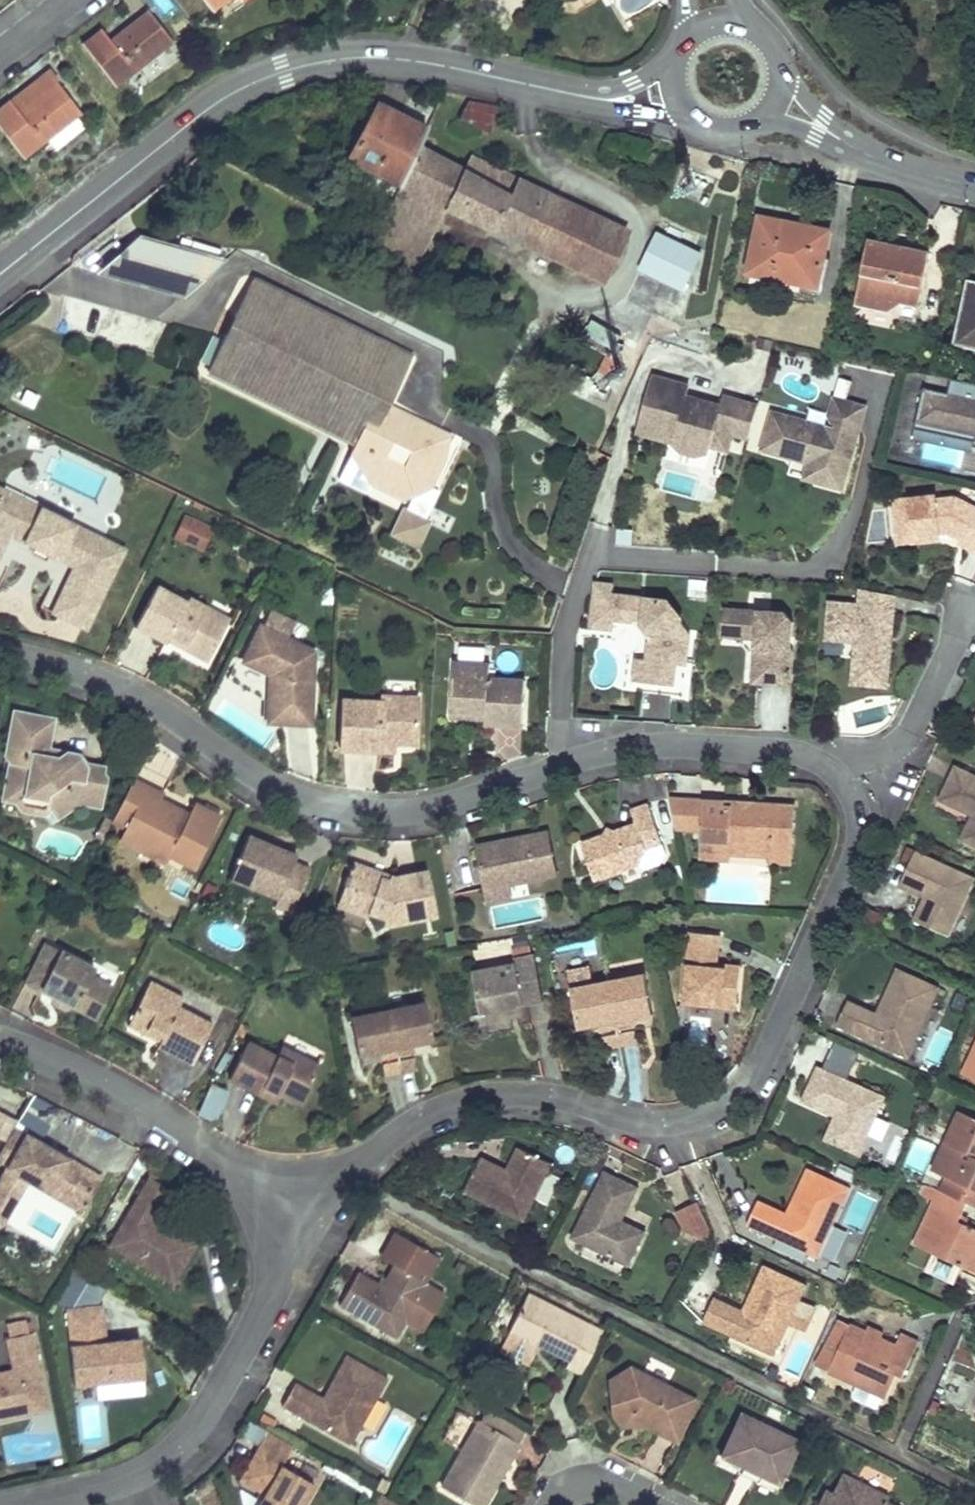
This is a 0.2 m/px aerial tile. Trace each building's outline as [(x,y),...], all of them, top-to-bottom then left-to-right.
[(226,0),(202,0),(211,12),(226,0)] [(102,29),(92,37),(81,45),(114,86),(172,41),(151,14),(114,44),(102,29)] [(35,83),(47,97),(59,88),(47,73),(35,83)] [(0,109),(0,129),(23,158),(41,142),(50,154),(78,132),(69,122),(79,114),(59,88),(47,98),(47,97),(35,83),(0,109)] [(441,114),(464,123),(488,132),(497,109),(466,102),(467,98),(448,93),(441,114)] [(398,185),(417,147),(425,130),(376,105),(347,159),(398,185)] [(463,170),(417,147),(398,185),(372,238),(389,248),(387,253),(393,256),(395,251),(407,257),(402,266),(414,272),(445,208),(495,232),(520,180),(494,168),(487,183),(463,170)] [(494,168),(470,157),(463,170),(487,183),(494,168)] [(600,220),(520,180),(495,232),(581,274),(605,224),(599,221),(600,220)] [(816,285),(821,259),(827,232),(760,218),(749,270),(816,285)] [(136,241),(99,267),(182,291),(220,266),(136,241)] [(924,255),(864,242),(851,309),(884,317),(897,308),(913,311),(924,255)] [(414,359),(254,283),(209,377),(358,448),(370,454),(363,472),(380,481),(375,490),(406,505),(419,499),(430,479),(438,483),(445,467),(449,442),(389,412),(414,359)] [(971,285),(958,339),(974,343),(974,286),(971,285)] [(686,389),(650,379),(637,426),(672,436),(670,444),(680,454),(694,458),(707,455),(709,448),(713,432),(730,436),(746,441),(756,408),(721,399),(718,408),(684,399),(686,389)] [(949,381),(946,396),(921,391),(914,426),(974,439),(973,444),(972,449),(974,450),(974,387),(949,381)] [(833,433),(770,415),(759,452),(794,462),(796,455),(805,458),(804,465),(807,466),(819,469),(814,484),(839,492),(847,462),(835,459),(841,437),(854,440),(862,410),(832,401),(827,418),(830,424),(835,425),(833,433)] [(672,436),(637,426),(634,435),(670,444),(672,436)] [(974,439),(914,426),(913,431),(973,444),(974,439)] [(730,436),(713,432),(709,448),(725,453),(730,436)] [(370,454),(358,448),(354,459),(363,472),(370,454)] [(802,481),(814,484),(819,469),(807,466),(802,481)] [(380,481),(363,472),(375,490),(380,481)] [(438,483),(430,479),(419,499),(432,494),(438,483)] [(0,494),(0,575),(7,561),(31,573),(56,521),(0,494)] [(891,502),(896,545),(938,541),(938,535),(947,534),(970,546),(967,551),(974,555),(974,510),(953,500),(934,502),(933,498),(891,502)] [(172,537),(202,551),(213,526),(183,512),(172,537)] [(122,553),(56,521),(31,573),(49,582),(35,610),(83,634),(122,553)] [(601,586),(585,584),(580,627),(602,629),(603,620),(631,623),(638,633),(635,661),(624,660),(622,682),(660,687),(664,662),(669,620),(655,602),(600,595),(601,586)] [(183,606),(153,590),(131,631),(163,648),(166,641),(207,663),(223,635),(197,620),(203,611),(185,601),(183,606)] [(828,605),(825,641),(854,644),(851,685),(884,688),(888,646),(883,646),(884,635),(889,636),(892,598),(862,591),(861,608),(828,605)] [(269,610),(264,623),(289,633),(294,620),(269,610)] [(780,614),(720,610),(718,635),(735,636),(735,642),(752,643),(751,652),(758,658),(756,687),(789,689),(791,654),(789,651),(791,625),(780,614)] [(197,620),(223,635),(228,625),(203,611),(197,620)] [(677,631),(669,620),(664,662),(673,663),(677,631)] [(311,657),(259,631),(242,666),(266,678),(264,726),(306,728),(311,657)] [(166,641),(163,648),(161,651),(202,672),(207,663),(166,641)] [(751,652),(749,687),(756,687),(758,658),(751,652)] [(487,670),(452,667),(449,714),(483,717),(482,723),(482,729),(519,731),(521,682),(486,680),(487,670)] [(380,706),(341,703),(338,754),(379,756),(379,746),(393,746),(414,747),(416,701),(381,700),(380,706)] [(51,720),(13,713),(4,758),(9,764),(2,801),(13,804),(21,798),(43,802),(49,811),(55,820),(78,806),(96,809),(101,780),(99,780),(101,770),(84,768),(77,757),(63,755),(55,762),(45,760),(46,752),(51,720)] [(483,717),(449,714),(449,720),(482,723),(483,717)] [(379,746),(379,756),(393,756),(393,746),(379,746)] [(63,755),(46,752),(45,760),(55,762),(63,755)] [(953,765),(937,802),(969,816),(974,818),(974,775),(953,765)] [(159,797),(130,783),(109,825),(123,832),(117,844),(143,857),(148,847),(168,857),(192,870),(217,819),(192,806),(186,818),(178,813),(176,818),(154,807),(157,802),(159,797)] [(21,798),(13,804),(18,813),(40,818),(49,811),(43,802),(21,798)] [(721,806),(669,801),(676,841),(702,843),(702,845),(725,846),(724,857),(728,857),(771,861),(773,861),(774,850),(790,851),(793,811),(768,809),(768,816),(720,812),(721,806)] [(178,813),(157,802),(154,807),(176,818),(178,813)] [(768,809),(721,806),(720,812),(768,816),(768,809)] [(636,828),(581,847),(593,881),(637,866),(645,850),(661,845),(649,810),(632,815),(636,828)] [(969,816),(960,839),(968,842),(974,827),(974,818),(969,816)] [(499,842),(476,846),(485,889),(509,885),(556,877),(548,834),(508,841),(510,846),(499,847),(499,842)] [(263,845),(246,836),(228,880),(276,900),(272,909),(287,915),(305,872),(291,866),(294,858),(275,849),(273,854),(261,849),(263,845)] [(275,849),(263,845),(261,849),(273,854),(275,849)] [(660,869),(666,859),(661,845),(645,850),(637,866),(639,869),(646,875),(660,869)] [(725,846),(702,845),(700,862),(727,865),(728,857),(724,857),(725,846)] [(148,847),(143,857),(162,867),(168,857),(148,847)] [(790,851),(774,850),(773,861),(771,861),(771,868),(788,869),(790,851)] [(974,880),(915,853),(898,888),(923,899),(912,922),(946,938),(974,880)] [(393,880),(350,864),(340,888),(352,892),(344,912),(364,920),(366,914),(381,920),(379,926),(384,927),(434,918),(427,874),(393,880)] [(509,885),(485,889),(487,904),(511,900),(509,885)] [(352,892),(340,888),(332,908),(344,912),(352,892)] [(495,905),(500,928),(547,918),(542,895),(495,905)] [(719,937),(687,933),(678,1004),(735,1010),(740,968),(716,964),(719,937)] [(560,943),(562,958),(596,953),(594,938),(560,943)] [(93,973),(43,947),(23,987),(51,1001),(52,1007),(62,1013),(69,1009),(71,1005),(96,1019),(109,993),(88,983),(93,973)] [(513,963),(469,970),(477,1013),(539,1003),(531,956),(512,960),(513,963)] [(640,958),(618,964),(621,975),(643,969),(640,958)] [(588,967),(566,971),(577,1029),(600,1025),(598,1015),(625,1010),(627,1019),(650,1015),(643,974),(591,984),(588,967)] [(938,988),(897,969),(881,1004),(887,1006),(882,1016),(877,1014),(848,1000),(835,1026),(907,1059),(938,988)] [(182,1000),(148,983),(128,1024),(160,1040),(157,1045),(155,1050),(189,1068),(211,1026),(178,1010),(182,1000)] [(422,1003),(347,1017),(355,1059),(430,1044),(422,1003)] [(887,1006),(881,1004),(877,1014),(882,1016),(887,1006)] [(627,1019),(625,1010),(598,1015),(600,1025),(627,1019)] [(160,1040),(128,1024),(125,1029),(157,1045),(160,1040)] [(933,1025),(923,1063),(941,1067),(951,1030),(933,1025)] [(633,1033),(601,1038),(604,1053),(636,1048),(633,1033)] [(274,1059),(245,1044),(227,1083),(255,1097),(260,1087),(276,1095),(298,1107),(318,1068),(279,1048),(274,1059)] [(410,1060),(377,1067),(380,1081),(413,1075),(410,1060)] [(884,1097),(817,1066),(801,1103),(833,1118),(842,1122),(830,1146),(857,1158),(884,1097)] [(216,1122),(228,1090),(211,1083),(199,1115),(216,1122)] [(260,1087),(255,1097),(271,1105),(276,1095),(260,1087)] [(21,1126),(47,1133),(56,1104),(30,1096),(21,1126)] [(842,1122),(833,1118),(822,1143),(830,1146),(842,1122)] [(0,1119),(0,1146),(1,1146),(14,1124),(0,1119)] [(968,1119),(942,1173),(974,1189),(974,1122),(968,1119)] [(22,1141),(0,1179),(0,1185),(17,1195),(24,1183),(43,1195),(48,1186),(81,1206),(95,1182),(22,1141)] [(504,1170),(481,1158),(463,1192),(521,1222),(551,1166),(515,1148),(504,1170)] [(852,1188),(806,1169),(793,1202),(799,1205),(794,1218),(787,1215),(760,1202),(748,1228),(820,1259),(852,1188)] [(636,1190),(602,1173),(570,1241),(627,1268),(641,1241),(617,1230),(621,1220),(636,1190)] [(166,1196),(142,1182),(106,1243),(124,1254),(120,1261),(170,1290),(193,1248),(161,1229),(157,1237),(146,1232),(150,1223),(166,1196)] [(0,1185),(0,1223),(17,1195),(0,1185)] [(48,1186),(43,1195),(76,1215),(81,1206),(48,1186)] [(971,1204),(951,1195),(945,1208),(970,1220),(974,1211),(974,1206),(971,1204)] [(799,1205),(793,1202),(787,1215),(794,1218),(799,1205)] [(942,1213),(968,1225),(970,1220),(945,1208),(942,1213)] [(695,1209),(675,1216),(682,1235),(701,1244),(706,1235),(695,1209)] [(942,1213),(918,1270),(959,1290),(968,1268),(974,1270),(974,1228),(968,1225),(942,1213)] [(617,1230),(641,1241),(645,1232),(621,1220),(617,1230)] [(161,1229),(150,1223),(146,1232),(157,1237),(161,1229)] [(124,1254),(106,1243),(102,1251),(120,1261),(124,1254)] [(378,1286),(356,1273),(336,1307),(392,1340),(406,1316),(425,1285),(390,1264),(378,1286)] [(809,1285),(766,1264),(749,1298),(756,1301),(750,1312),(744,1309),(716,1296),(704,1319),(732,1334),(773,1355),(798,1307),(801,1299),(809,1285)] [(425,1285),(406,1316),(423,1326),(441,1294),(425,1285)] [(601,1330),(526,1293),(509,1328),(539,1343),(571,1358),(566,1368),(579,1375),(601,1330)] [(756,1301),(749,1298),(744,1309),(750,1312),(756,1301)] [(729,1341),(780,1367),(800,1328),(805,1331),(818,1308),(801,1299),(798,1307),(773,1355),(732,1334),(729,1341)] [(100,1311),(60,1314),(68,1391),(139,1385),(136,1345),(103,1347),(100,1311)] [(44,1406),(29,1338),(25,1339),(22,1327),(2,1330),(5,1343),(0,1344),(9,1382),(0,1384),(0,1424),(27,1418),(25,1410),(44,1406)] [(530,1363),(539,1343),(509,1328),(500,1348),(530,1363)] [(891,1346),(887,1354),(874,1348),(878,1340),(862,1332),(840,1376),(869,1389),(898,1401),(909,1380),(913,1382),(929,1347),(911,1340),(905,1353),(891,1346)] [(891,1346),(892,1341),(880,1335),(878,1340),(874,1348),(887,1354),(891,1346)] [(385,1381),(344,1357),(326,1390),(332,1394),(326,1404),(320,1400),(292,1384),(278,1410),(347,1448),(385,1381)] [(673,1441),(693,1400),(626,1366),(616,1373),(620,1377),(608,1402),(608,1412),(616,1423),(634,1411),(642,1415),(638,1424),(673,1441)] [(608,1402),(620,1377),(616,1373),(606,1380),(608,1402)] [(332,1394),(326,1390),(320,1400),(326,1404),(332,1394)] [(86,1440),(101,1439),(97,1405),(82,1406),(86,1440)] [(25,1410),(27,1418),(45,1415),(44,1406),(25,1410)] [(638,1424),(642,1415),(634,1411),(616,1423),(618,1426),(638,1424)] [(801,1450),(742,1423),(724,1465),(783,1490),(801,1450)] [(479,1431),(442,1498),(455,1504),(491,1504),(498,1492),(492,1489),(505,1467),(511,1470),(520,1454),(479,1431)] [(262,1435),(236,1484),(262,1499),(258,1504),(301,1504),(311,1487),(280,1469),(283,1462),(290,1450),(262,1435)] [(511,1470),(505,1467),(492,1489),(498,1492),(511,1470)] [(843,1475),(831,1496),(839,1500),(837,1504),(885,1504),(888,1499),(843,1475)] [(824,1493),(818,1504),(837,1504),(839,1500),(831,1496),(824,1493)]
